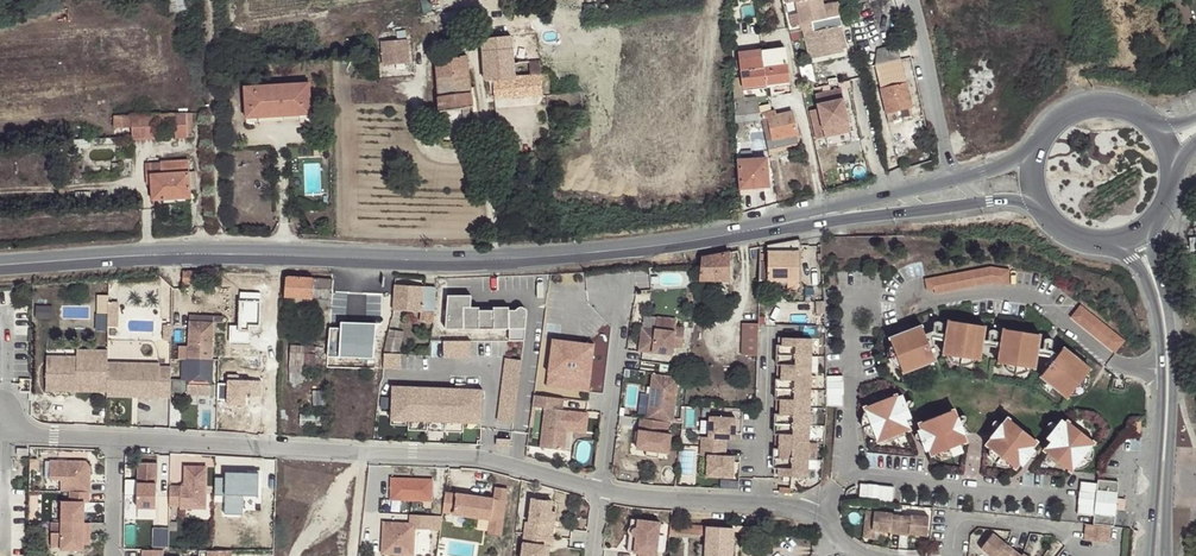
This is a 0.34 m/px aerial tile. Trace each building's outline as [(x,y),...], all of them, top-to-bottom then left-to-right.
[(172,12),(187,8),(185,0),(169,0),(172,12)] [(458,0),(422,0),(424,11),(459,4),(458,0)] [(842,48),(837,28),(814,32),(811,22),(819,20),(815,0),(795,0),(802,31),(804,30),(810,58),(842,52),(842,48)] [(819,20),(826,19),(822,0),(815,0),(819,20)] [(842,26),(852,24),(849,13),(838,16),(840,27),(842,26)] [(847,47),(842,26),(840,27),(837,28),(842,48),(847,47)] [(501,45),(501,38),(483,39),(486,81),(493,80),(494,98),(506,97),(511,97),(510,98),(543,95),(540,60),(519,62),(517,49),(502,49),(501,45)] [(444,54),(454,53),(464,51),(463,40),(443,43),(444,51),(444,54)] [(876,50),(875,65),(901,59),(898,50),(887,52),(886,48),(876,50)] [(771,52),(762,53),(763,62),(764,67),(766,85),(790,82),(787,59),(785,60),(783,49),(771,50),(771,52)] [(390,64),(389,51),(382,52),(383,64),(390,64)] [(398,51),(389,51),(390,64),(398,63),(403,63),(410,63),(410,51),(398,51)] [(437,60),(445,58),(444,54),(444,51),(436,52),(437,60)] [(738,54),(741,70),(748,69),(747,64),(759,62),(759,67),(764,67),(763,62),(762,53),(762,51),(738,54)] [(466,55),(455,57),(445,58),(437,60),(439,84),(441,112),(472,108),(466,55)] [(271,58),(261,59),(261,71),(272,70),(271,58)] [(901,59),(875,65),(888,121),(912,116),(911,109),(912,109),(906,84),(905,84),(901,69),(903,69),(901,59)] [(748,69),(741,70),(742,82),(743,88),(766,85),(764,67),(759,67),(759,62),(747,64),(748,69)] [(733,83),(734,99),(744,98),(743,88),(742,82),(733,83)] [(247,118),(257,118),(257,114),(299,112),(299,115),(311,115),(309,83),(246,87),(247,118)] [(819,108),(811,110),(817,139),(826,137),(824,128),(850,123),(843,88),(816,94),(819,108)] [(734,109),(735,122),(762,119),(761,113),(757,96),(744,98),(734,99),(734,109)] [(761,113),(762,119),(767,140),(768,148),(799,141),(792,112),(776,115),(774,110),(769,111),(761,113)] [(257,114),(257,118),(257,122),(299,120),(299,115),(299,112),(257,114)] [(186,113),(175,114),(175,122),(176,137),(188,136),(186,113)] [(158,114),(154,115),(154,123),(175,122),(175,114),(158,114)] [(154,123),(154,115),(114,117),(114,125),(132,125),(133,132),(133,139),(155,138),(154,123)] [(824,128),(826,137),(852,131),(850,123),(824,128)] [(741,181),(741,189),(765,187),(768,187),(767,158),(739,160),(741,181)] [(175,195),(190,194),(190,190),(196,189),(194,172),(189,172),(188,161),(161,162),(162,163),(151,164),(153,199),(164,199),(176,199),(175,195)] [(191,198),(190,194),(175,195),(176,199),(164,199),(164,203),(186,202),(186,198),(191,198)] [(800,242),(799,240),(779,243),(768,245),(768,263),(760,263),(760,280),(799,280),(800,242)] [(705,257),(702,257),(699,280),(730,281),(730,252),(716,254),(705,257)] [(992,268),(926,280),(928,291),(936,290),(936,294),(993,285),(1009,287),(1011,273),(1011,271),(992,268)] [(200,271),(184,270),(184,284),(194,284),(200,277),(200,271)] [(332,299),(334,280),(321,279),(286,277),(285,296),(306,297),(332,299)] [(357,281),(334,280),(332,299),(331,307),(331,313),(344,314),(345,305),(356,306),(357,281)] [(436,287),(395,284),(393,310),(420,312),(420,321),(436,322),(435,307),(436,287)] [(98,327),(119,327),(119,295),(97,295),(98,327)] [(470,295),(449,296),(446,328),(525,328),(528,309),(472,307),(470,295)] [(331,307),(332,299),(306,297),(285,296),(285,302),(313,304),(313,305),(331,307)] [(37,304),(37,319),(52,319),(52,304),(37,304)] [(363,306),(356,306),(345,305),(344,314),(363,315),(363,306)] [(1115,355),(1125,343),(1081,307),(1080,309),(1071,319),(1115,355)] [(213,335),(214,323),(214,318),(190,318),(189,359),(212,360),(213,335)] [(949,321),(943,355),(980,361),(982,354),(986,327),(949,321)] [(758,355),(758,337),(758,328),(759,324),(742,324),(741,355),(758,355)] [(164,340),(172,340),(172,325),(164,325),(164,340)] [(900,335),(891,338),(892,341),(897,356),(903,369),(904,373),(934,362),(936,361),(923,326),(914,329),(900,335)] [(642,329),(639,352),(672,356),(673,347),(682,348),(685,329),(676,328),(675,332),(642,329)] [(386,347),(385,352),(400,353),(402,338),(395,338),(396,330),(388,330),(386,347)] [(999,356),(998,364),(1035,370),(1041,336),(1004,330),(999,356)] [(780,477),(808,477),(812,339),(783,338),(783,346),(779,346),(777,346),(777,365),(778,365),(782,365),(782,373),(782,380),(778,380),(776,380),(776,400),(777,400),(781,400),(781,408),(781,415),(777,415),(776,415),(775,435),(777,435),(781,435),(780,442),(780,450),(776,449),(775,449),(774,469),(776,469),(780,469),(780,477)] [(483,341),(485,353),(492,352),(491,340),(483,341)] [(553,340),(547,387),(589,392),(595,345),(553,340)] [(471,341),(443,341),(443,358),(471,358),(471,341)] [(898,368),(903,369),(897,356),(892,341),(891,342),(889,346),(888,350),(888,355),(890,360),(892,364),(895,366),(898,368)] [(332,366),(351,367),(351,362),(375,365),(377,345),(352,342),(351,349),(333,348),(328,348),(327,367),(332,366)] [(305,366),(327,367),(328,348),(290,346),(290,366),(305,366)] [(264,348),(244,348),(244,370),(265,371),(264,348)] [(1072,355),(1064,349),(1040,378),(1042,380),(1067,400),(1069,397),(1088,374),(1091,371),(1083,365),(1072,355)] [(523,359),(503,355),(497,421),(515,424),(523,359)] [(77,391),(108,391),(108,368),(108,362),(108,357),(77,356),(77,363),(47,363),(47,390),(70,391),(70,386),(77,387),(77,391)] [(212,384),(212,360),(189,359),(184,359),(183,380),(188,383),(188,395),(211,397),(211,395),(212,384)] [(140,396),(160,397),(160,366),(140,365),(140,369),(108,368),(108,391),(108,396),(131,396),(131,393),(140,393),(140,396)] [(305,366),(290,366),(290,372),(297,373),(298,382),(304,379),(305,366)] [(652,374),(646,419),(648,420),(669,422),(673,423),(679,378),(652,374)] [(826,389),(827,405),(844,405),(843,374),(826,374),(826,389)] [(1088,374),(1069,397),(1071,397),(1075,397),(1078,396),(1082,394),(1086,391),(1087,388),(1089,383),(1090,378),(1088,374)] [(484,389),(391,386),(389,423),(484,429),(484,389)] [(308,404),(322,404),(322,391),(308,391),(308,404)] [(877,437),(878,441),(911,428),(908,421),(898,396),(897,393),(865,405),(866,409),(877,437)] [(898,396),(908,421),(913,419),(903,394),(898,396)] [(570,412),(563,411),(564,399),(534,396),(533,407),(545,409),(541,448),(565,451),(570,412)] [(873,436),(877,437),(866,409),(865,410),(864,412),(862,417),(862,422),(863,426),(865,430),(868,434),(873,436)] [(955,409),(919,422),(929,449),(932,455),(967,441),(965,435),(959,420),(955,409)] [(322,414),(300,414),(300,424),(322,425),(322,414)] [(735,433),(736,417),(710,416),(709,437),(702,436),(701,455),(708,456),(708,476),(734,477),(734,461),(730,456),(726,456),(727,438),(730,438),(735,433)] [(991,439),(986,444),(1016,468),(1020,463),(1030,451),(1038,441),(1008,417),(1000,427),(991,439)] [(639,431),(646,432),(648,420),(646,419),(641,419),(639,431)] [(959,420),(965,435),(969,434),(963,419),(959,420)] [(1044,441),(1049,444),(1066,423),(1062,419),(1044,441)] [(669,422),(648,420),(646,432),(639,431),(637,449),(647,450),(659,452),(669,453),(671,435),(667,434),(669,422)] [(1049,444),(1044,450),(1071,472),(1073,469),(1092,446),(1095,443),(1068,421),(1066,423),(1049,444)] [(987,437),(991,439),(1000,427),(997,424),(987,437)] [(929,449),(924,434),(920,435),(926,450),(929,449)] [(1092,446),(1073,469),(1075,470),(1081,469),(1083,468),(1088,465),(1090,463),(1093,457),(1093,455),(1094,451),(1092,446)] [(1030,451),(1020,463),(1023,466),(1033,454),(1030,451)] [(89,462),(49,462),(48,480),(60,481),(59,492),(90,492),(89,462)] [(158,463),(139,463),(138,483),(157,483),(158,463)] [(206,467),(183,466),(182,485),(168,484),(168,509),(204,509),(206,467)] [(225,492),(227,492),(227,513),(245,513),(245,494),(262,494),(262,471),(225,471),(225,492)] [(391,499),(434,500),(434,475),(391,475),(391,499)] [(1094,517),(1093,525),(1114,527),(1119,483),(1098,480),(1097,484),(1094,517)] [(860,498),(893,502),(895,486),(862,482),(860,498)] [(1077,515),(1094,517),(1097,484),(1081,483),(1077,515)] [(137,487),(135,510),(153,510),(154,489),(137,487)] [(493,512),(504,513),(508,489),(496,487),(495,499),(457,493),(454,514),(491,520),(492,520),(493,512)] [(453,511),(455,489),(447,488),(444,510),(453,511)] [(524,534),(553,537),(554,525),(550,525),(551,512),(553,501),(532,499),(529,523),(526,522),(524,534)] [(85,502),(60,501),(57,551),(83,551),(85,502)] [(900,534),(902,515),(893,514),(893,512),(875,510),(873,530),(891,532),(890,533),(900,534)] [(501,535),(504,513),(493,512),(492,520),(491,520),(489,533),(501,535)] [(384,520),(381,555),(413,555),(413,530),(442,532),(443,517),(409,514),(407,524),(384,520)] [(911,515),(902,515),(900,534),(909,535),(909,534),(927,535),(929,516),(911,514),(911,515)] [(628,539),(635,540),(636,536),(635,536),(633,535),(632,534),(632,533),(632,532),(632,531),(632,530),(633,530),(633,529),(634,529),(635,529),(636,528),(637,528),(638,520),(631,519),(628,539)] [(639,555),(657,555),(656,555),(660,523),(638,520),(637,528),(636,528),(635,529),(634,529),(633,529),(633,530),(632,530),(632,531),(632,532),(632,533),(632,534),(633,535),(635,536),(636,536),(635,540),(628,539),(627,552),(639,554),(639,555)] [(670,524),(668,533),(707,536),(708,526),(670,524)] [(1108,544),(1110,528),(1085,525),(1084,541),(1108,544)] [(170,545),(170,526),(154,526),(154,545),(170,545)] [(708,526),(707,536),(706,555),(731,555),(733,532),(744,533),(744,540),(758,541),(759,527),(732,527),(708,526)] [(768,527),(759,527),(758,541),(757,545),(767,546),(768,527)] [(990,555),(1009,555),(1014,550),(993,533),(981,548),(990,555)] [(524,534),(522,555),(544,555),(545,546),(550,547),(553,547),(554,537),(553,537),(524,534)] [(165,548),(143,548),(143,555),(157,555),(165,555),(165,548)]
